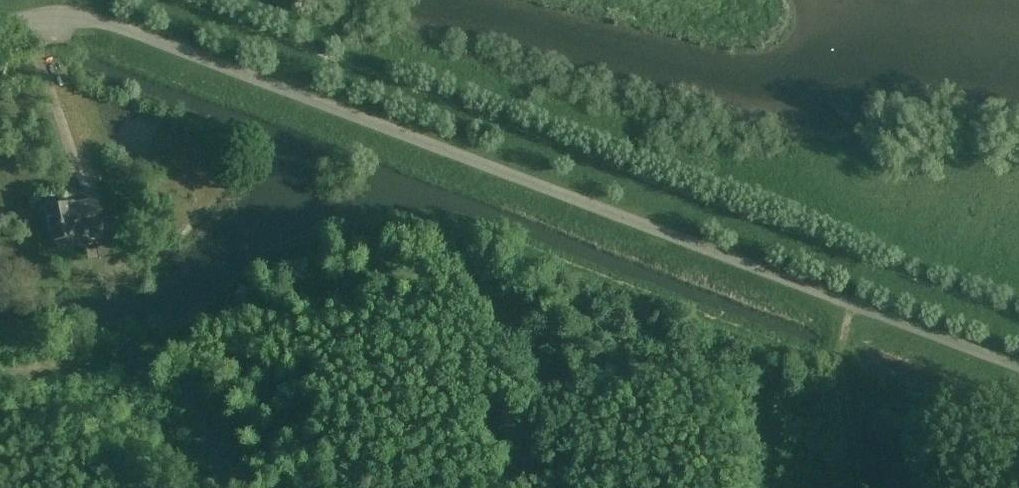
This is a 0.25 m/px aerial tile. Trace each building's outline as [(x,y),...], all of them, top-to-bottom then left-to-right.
[(83,237),(82,231),(106,227),(100,200),(73,205),(72,202),(47,207),(54,243),(83,237)] [(87,259),(121,253),(119,242),(85,249),(87,259)]
